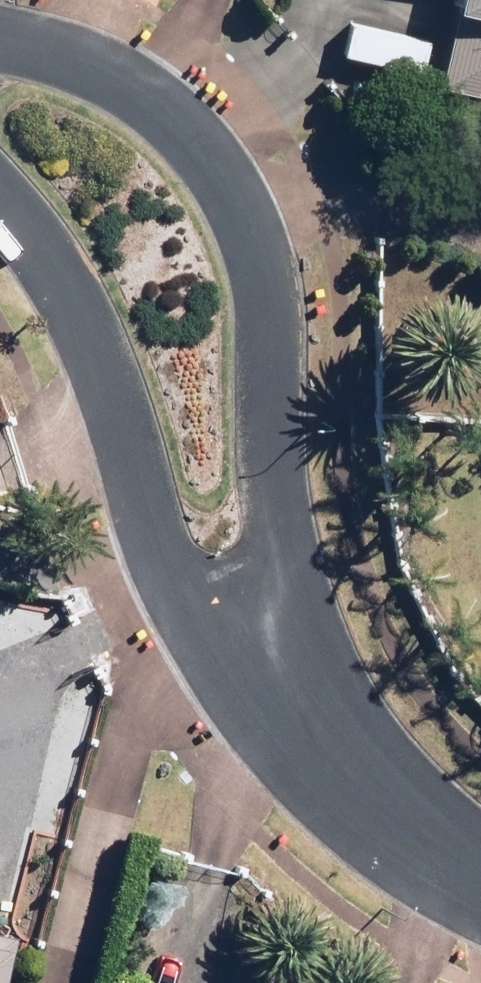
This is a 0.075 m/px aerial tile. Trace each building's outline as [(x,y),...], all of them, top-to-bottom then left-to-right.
[(428,85),(480,97),(480,0),(447,0),(428,85)]
